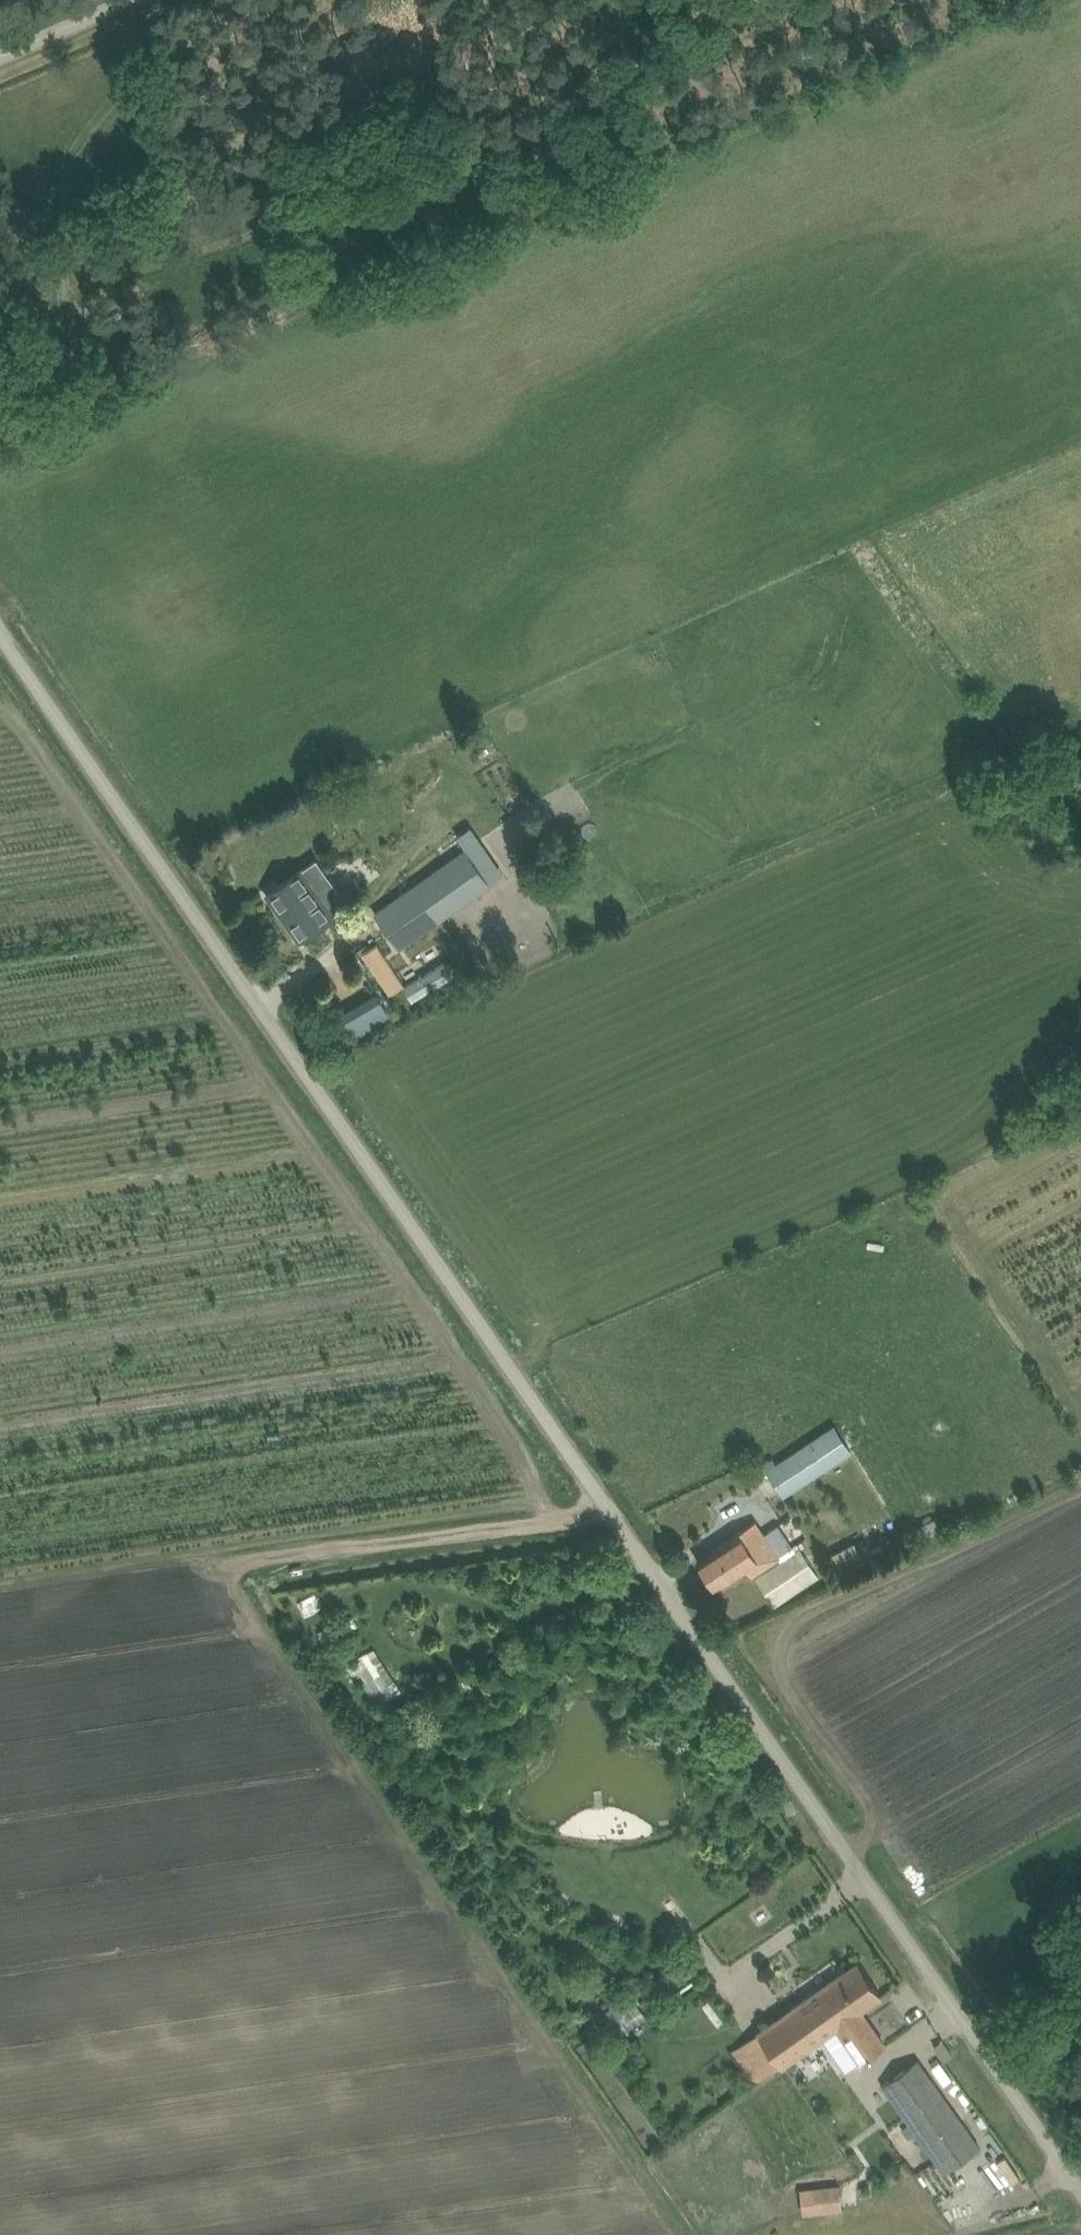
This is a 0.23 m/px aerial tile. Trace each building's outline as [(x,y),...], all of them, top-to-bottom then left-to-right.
[(400,946),(410,940),(422,955),(442,941),(430,925),(491,883),(467,849),(466,849),(443,817),(423,831),(446,864),(376,912),(400,946)] [(336,915),(303,868),(274,888),(292,914),(286,918),(301,939),(336,915)] [(388,993),(404,984),(380,940),(363,949),(388,993)] [(409,964),(398,970),(413,996),(454,972),(446,958),(416,975),(409,964)] [(767,1470),(784,1495),(851,1452),(834,1427),(767,1470)] [(752,1574),(770,1562),(780,1555),(755,1520),(716,1547),(698,1559),(717,1587),(747,1567),(752,1574)] [(840,1564),(860,1550),(853,1539),(832,1553),(840,1564)] [(758,1576),(778,1605),(819,1576),(799,1547),(758,1576)] [(368,1654),(353,1661),(373,1703),(388,1696),(368,1654)] [(742,2045),(733,2051),(755,2082),(757,2084),(765,2078),(778,2069),(784,2064),(812,2044),(798,2025),(834,2000),(838,2006),(846,2001),(849,2005),(853,2003),(854,2004),(855,2004),(859,2009),(861,2008),(861,2009),(881,1994),(882,1994),(859,1961),(841,1974),(802,2002),(750,2039),(743,2044),(742,2045)] [(625,1994),(607,2008),(624,2029),(641,2016),(625,1994)] [(834,2000),(798,2025),(812,2044),(838,2026),(862,2061),(869,2057),(886,2044),(867,2017),(861,2009),(861,2008),(859,2009),(855,2004),(854,2004),(853,2003),(849,2005),(846,2001),(838,2006),(834,2000)] [(946,2172),(963,2159),(981,2147),(918,2059),(883,2084),(946,2172)] [(1013,2182),(1021,2176),(1005,2154),(997,2161),(1013,2182)] [(840,2184),(801,2189),(804,2214),(843,2210),(840,2184)]
